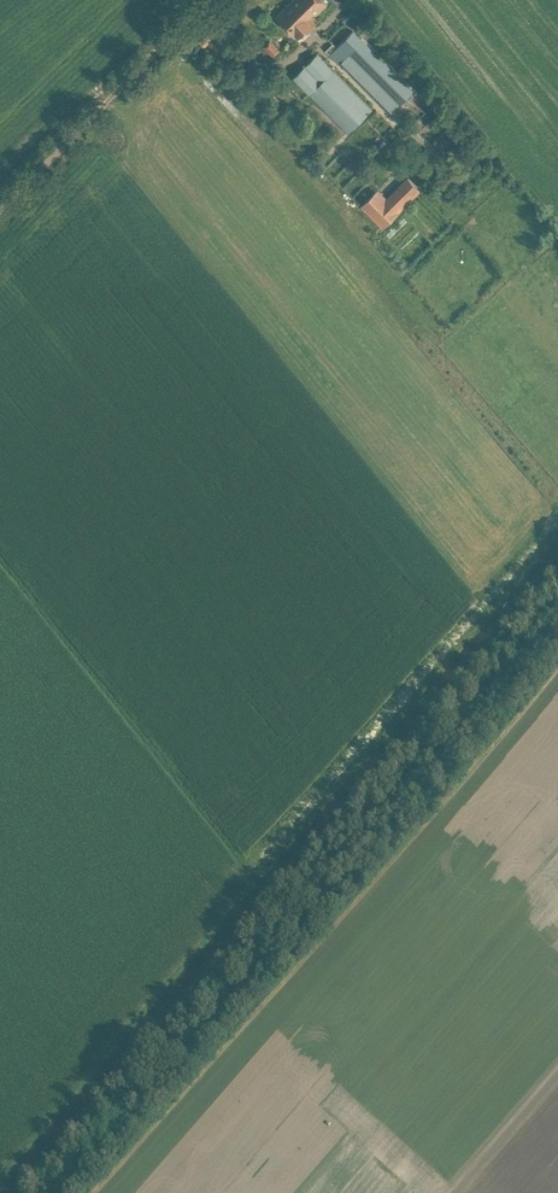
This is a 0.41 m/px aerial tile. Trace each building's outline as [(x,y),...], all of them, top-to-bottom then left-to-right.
[(299,37),(314,22),(311,19),(328,2),(326,0),(292,0),(276,16),(295,35),(296,34),(299,37)] [(341,61),(391,111),(413,89),(355,30),(330,54),(339,63),(341,61)] [(263,48),(273,56),(280,48),(271,40),(263,48)] [(371,107),(318,54),(295,77),(348,130),(371,107)] [(362,205),(383,226),(421,189),(408,177),(387,198),(378,188),(362,205)] [(471,680),(474,686),(482,678),(475,676),(471,680)]
